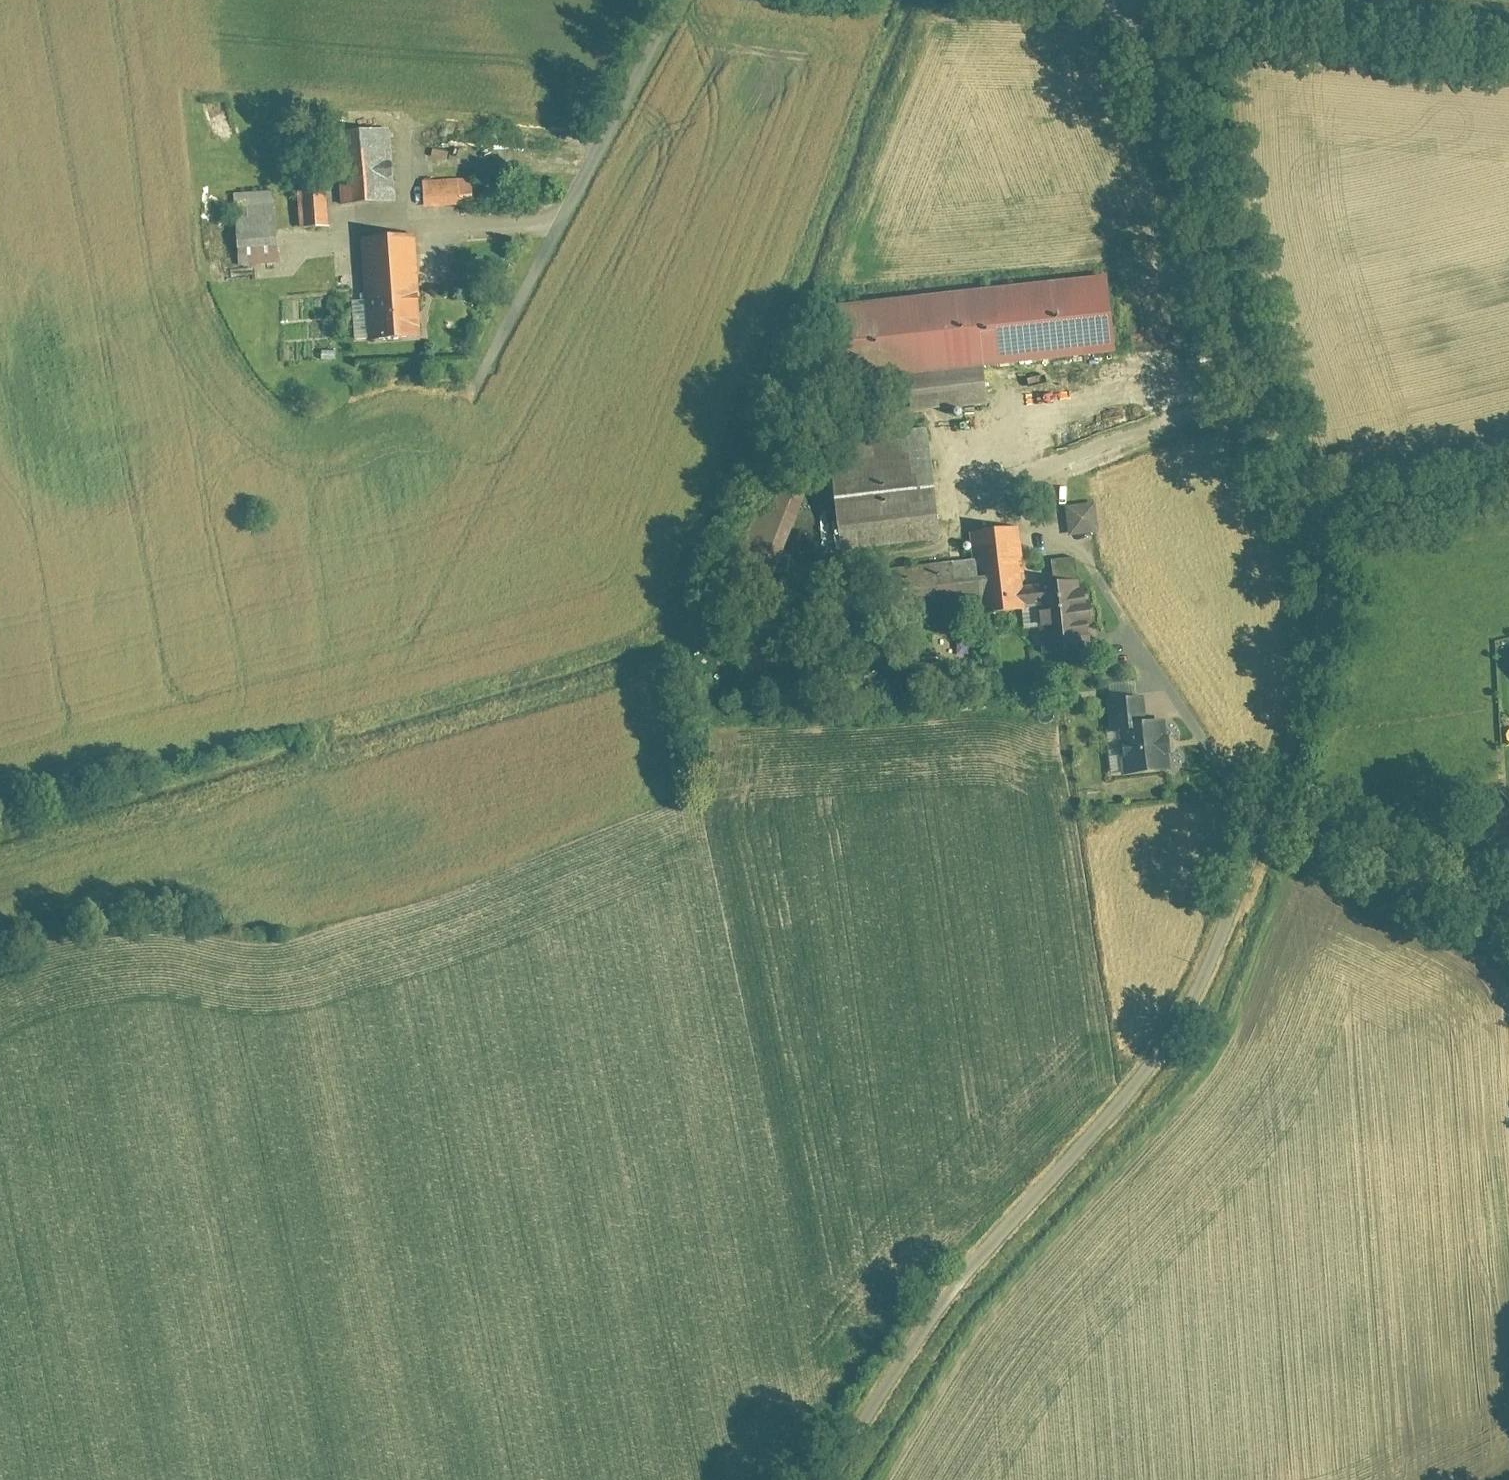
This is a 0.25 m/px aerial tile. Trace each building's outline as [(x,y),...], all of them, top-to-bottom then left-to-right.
[(334,136),(339,207),(391,203),(385,132),(334,136)] [(424,182),(426,209),(482,205),(480,178),(424,182)] [(297,233),(328,229),(324,189),(292,193),(297,233)] [(242,196),(247,250),(289,246),(284,192),(242,196)] [(369,245),(369,345),(412,344),(411,244),(369,245)] [(1117,354),(1111,279),(851,301),(858,376),(1117,354)] [(931,430),(830,444),(845,552),(946,538),(931,430)] [(943,611),(981,608),(982,615),(1032,611),(1031,608),(1047,607),(1052,667),(1107,663),(1101,579),(1045,583),(1046,590),(1030,592),(1025,529),(975,533),(978,570),(940,573),(943,611)] [(1166,700),(1112,703),(1118,779),(1172,775),(1166,700)]
